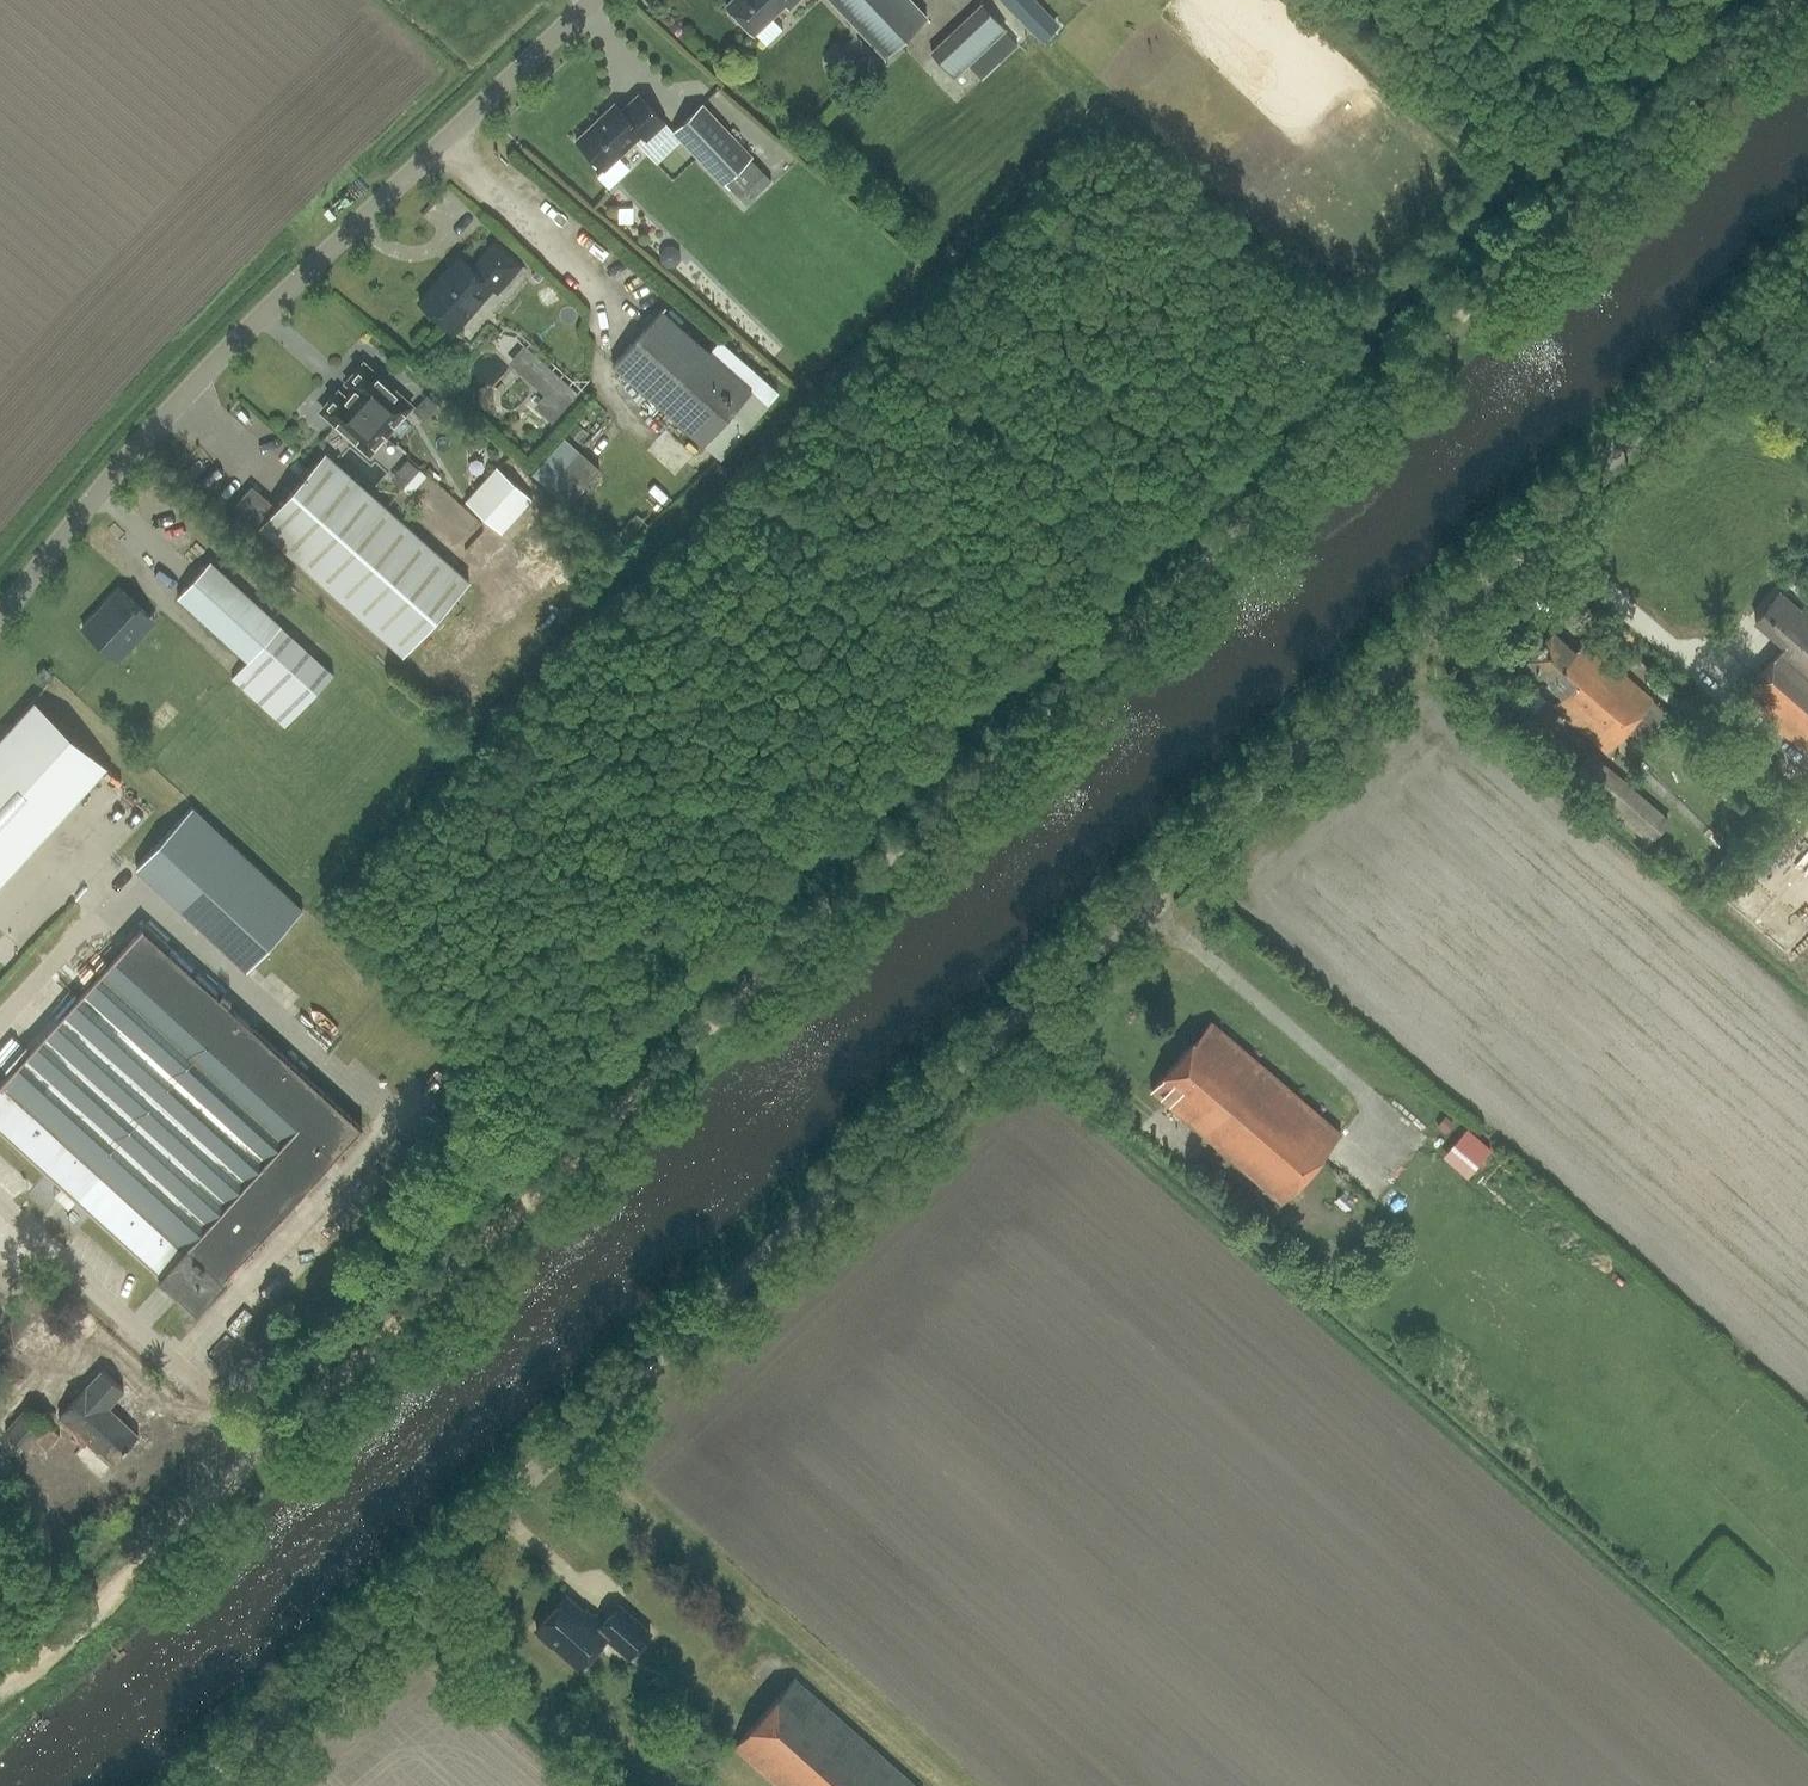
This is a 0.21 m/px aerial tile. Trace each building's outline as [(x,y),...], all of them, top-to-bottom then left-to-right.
[(725,5),(728,8),(728,13),(736,22),(741,22),(753,34),(784,4),(788,9),(798,0),(729,0),(725,5)] [(910,0),(830,0),(884,57),(925,17),(910,0)] [(982,4),(930,52),(955,79),(968,66),(981,81),(1017,47),(1004,33),(1007,30),(982,4)] [(662,125),(635,96),(619,112),(614,108),(602,120),(600,117),(574,142),(602,172),(640,136),(645,142),(662,125)] [(671,133),(722,186),(724,184),(737,198),(763,174),(749,160),(750,158),(700,105),(671,133)] [(498,293),(522,266),(496,242),(472,268),(463,260),(447,278),(444,275),(420,302),(445,324),(463,303),(471,310),(475,309),(481,302),(481,299),(491,287),(498,293)] [(721,342),(709,355),(659,312),(611,366),(702,446),(721,462),(769,408),(781,394),(721,342)] [(413,409),(367,367),(350,385),(358,391),(348,402),(341,396),(325,413),(371,455),(413,409)] [(565,465),(581,448),(566,434),(536,469),(573,501),(587,484),(565,465)] [(236,504),(260,524),(404,651),(467,580),(319,451),(275,506),(252,486),(236,504)] [(392,477),(410,494),(430,474),(412,456),(392,477)] [(502,534),(534,499),(498,467),(467,501),(502,534)] [(636,534),(627,525),(611,542),(620,551),(636,534)] [(249,662),(282,626),(211,561),(178,597),(249,662)] [(120,589),(83,628),(113,656),(150,616),(120,589)] [(1807,745),(1807,609),(1805,606),(1801,611),(1780,593),(1756,621),(1785,646),(1741,697),(1803,750),(1807,745)] [(1607,754),(1654,700),(1586,641),(1576,652),(1553,633),(1528,661),(1551,681),(1548,685),(1563,697),(1554,708),(1607,754)] [(36,675),(46,684),(53,676),(43,667),(36,675)] [(31,687),(41,696),(48,688),(38,679),(31,687)] [(35,701),(0,740),(0,886),(108,767),(35,701)] [(1590,751),(1570,775),(1652,845),(1672,820),(1590,751)] [(244,972),(300,910),(188,809),(132,871),(244,972)] [(0,1081),(0,1130),(163,1276),(158,1281),(198,1317),(227,1284),(225,1282),(366,1127),(142,924),(0,1081)] [(1211,1021),(1152,1090),(1282,1203),(1342,1134),(1211,1021)] [(102,1371),(60,1417),(99,1453),(103,1448),(116,1461),(139,1436),(109,1408),(124,1391),(102,1371)] [(0,1450),(0,1482),(16,1465),(0,1450)] [(591,1619),(564,1597),(536,1631),(582,1668),(607,1637),(630,1657),(651,1631),(617,1604),(603,1623),(594,1616),(591,1619)] [(795,1678),(735,1747),(779,1785),(917,1785),(795,1678)]
